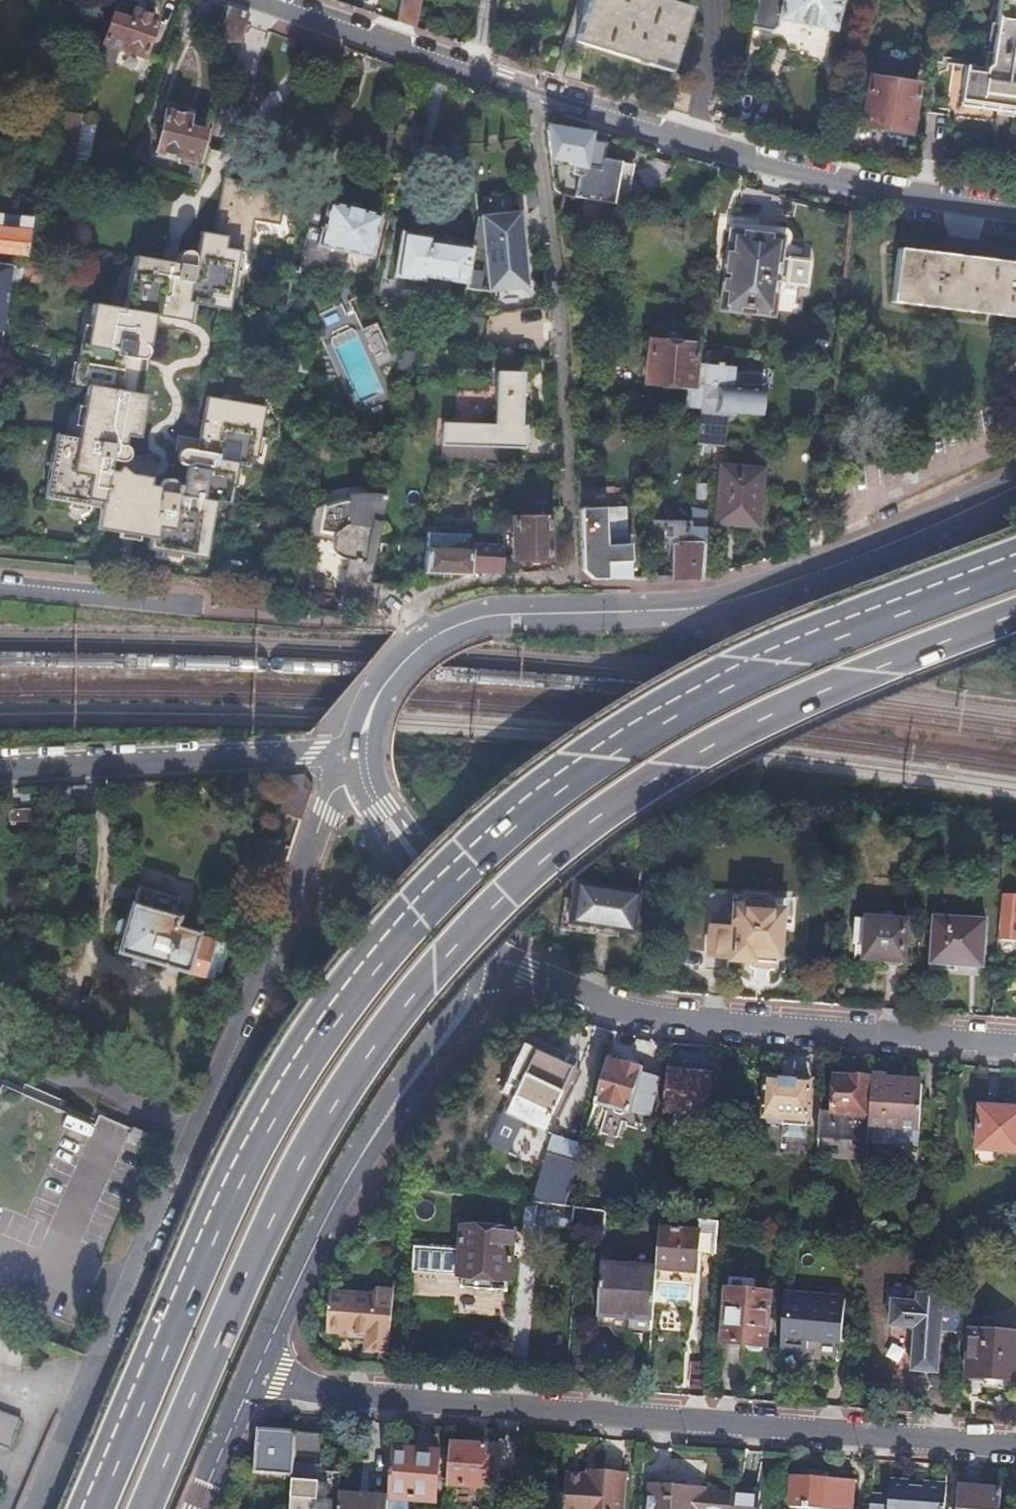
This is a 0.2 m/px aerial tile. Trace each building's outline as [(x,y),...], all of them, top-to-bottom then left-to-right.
[(92,70),(94,71),(109,76),(118,52),(137,57),(151,20),(132,14),(135,4),(123,0),(115,0),(113,7),(96,59),(92,70)] [(394,21),(412,28),(418,0),(416,0),(399,0),(394,21)] [(589,1),(575,43),(669,75),(690,14),(649,0),(587,0),(589,1)] [(748,28),(768,32),(776,27),(777,20),(782,0),(754,0),(748,28)] [(777,20),(832,31),(838,0),(782,0),(777,20)] [(962,95),(1015,102),(1015,0),(1004,0),(997,48),(990,53),(988,66),(967,63),(962,95)] [(216,39),(228,43),(237,46),(248,14),(236,10),(225,7),(216,39)] [(736,81),(731,105),(754,110),(759,86),(736,81)] [(916,90),(868,83),(861,124),(909,132),(916,90)] [(59,112),(42,162),(59,165),(73,123),(75,117),(59,112)] [(163,117),(155,156),(196,164),(202,135),(183,131),(186,121),(163,117)] [(73,123),(59,165),(73,168),(79,125),(73,123)] [(546,127),(550,158),(569,162),(568,164),(574,165),(572,172),(579,174),(575,196),(584,197),(613,201),(626,203),(633,166),(602,160),(605,144),(589,141),(591,134),(547,124),(546,127)] [(79,125),(73,168),(74,168),(87,127),(79,125)] [(95,531),(150,541),(162,481),(155,493),(148,491),(149,481),(125,477),(120,471),(113,475),(106,473),(108,462),(119,464),(123,461),(125,454),(119,449),(121,437),(133,438),(141,397),(128,394),(136,345),(146,347),(152,320),(186,325),(189,308),(226,314),(236,253),(247,255),(252,225),(278,229),(284,191),(221,179),(210,237),(200,235),(196,254),(186,253),(183,252),(179,253),(176,255),(174,258),(173,266),(133,260),(123,313),(87,307),(73,388),(82,390),(73,440),(54,437),(42,502),(98,513),(95,531)] [(327,276),(332,255),(347,258),(348,252),(370,257),(380,214),(326,202),(329,189),(312,185),(308,201),(304,219),(307,219),(296,269),(327,276)] [(475,215),(475,218),(511,211),(508,195),(473,202),(475,215)] [(613,201),(584,197),(578,233),(607,237),(613,201)] [(470,250),(466,286),(466,287),(491,290),(513,287),(525,278),(511,211),(475,218),(470,250)] [(25,257),(30,221),(0,216),(0,253),(25,257)] [(409,229),(397,272),(426,278),(427,276),(466,286),(470,250),(436,240),(437,236),(409,229)] [(726,231),(720,307),(771,312),(774,279),(804,282),(806,257),(798,257),(799,252),(786,250),(785,256),(776,256),(778,235),(726,231)] [(891,305),(1015,320),(1015,266),(898,251),(891,305)] [(23,268),(20,283),(37,285),(41,264),(24,262),(23,268)] [(10,266),(0,265),(0,331),(3,331),(10,266)] [(684,388),(682,410),(698,411),(700,383),(702,361),(703,349),(704,338),(691,336),(681,324),(666,323),(655,333),(654,341),(648,341),(644,384),(684,388)] [(723,350),(703,349),(702,361),(722,363),(723,350)] [(731,386),(733,364),(722,363),(702,361),(700,383),(698,411),(696,442),(695,452),(702,452),(703,442),(714,443),(717,409),(725,410),(744,411),(761,413),(763,388),(731,386)] [(431,461),(495,463),(495,449),(515,449),(515,427),(511,427),(510,374),(484,374),(484,427),(432,427),(431,461)] [(162,481),(150,541),(147,556),(201,566),(211,506),(227,510),(234,470),(246,473),(249,461),(255,462),(264,408),(207,398),(197,454),(186,453),(175,457),(178,466),(185,468),(180,496),(169,494),(171,483),(162,481)] [(725,410),(717,409),(714,443),(721,444),(725,410)] [(721,458),(716,514),(756,518),(761,462),(721,458)] [(705,489),(692,488),(690,511),(703,512),(705,489)] [(373,584),(386,500),(370,498),(349,499),(350,510),(314,511),(309,540),(333,539),(333,543),(333,546),(334,549),(335,551),(337,554),(339,556),(342,558),(344,559),(347,560),(350,560),(351,606),(374,610),(376,594),(378,585),(373,584)] [(350,510),(349,499),(347,500),(345,500),(343,500),(341,501),(339,501),(337,502),(335,503),(333,503),(331,504),(329,504),(327,505),(325,506),(323,506),(321,507),(319,508),(317,509),(315,510),(314,511),(350,510)] [(609,510),(579,511),(582,571),(593,581),(634,580),(631,537),(610,537),(609,510)] [(629,510),(609,510),(610,537),(631,537),(629,510)] [(704,579),(704,530),(705,512),(703,512),(690,511),(690,524),(687,524),(651,524),(652,546),(677,546),(677,579),(704,579)] [(546,517),(511,519),(513,562),(548,560),(546,517)] [(470,537),(427,535),(426,551),(469,553),(469,548),(470,537)] [(426,551),(425,576),(471,578),(471,568),(503,570),(503,568),(502,555),(502,549),(469,548),(469,553),(426,551)] [(342,605),(351,606),(350,560),(342,605)] [(471,568),(471,578),(482,578),(504,577),(503,570),(471,568)] [(300,819),(312,785),(303,776),(286,777),(275,810),(300,819)] [(33,808),(9,809),(10,821),(33,819),(33,808)] [(637,892),(568,880),(561,921),(597,928),(596,932),(615,936),(616,931),(631,933),(637,892)] [(115,949),(205,976),(215,939),(195,932),(196,929),(171,922),(174,912),(170,911),(175,892),(140,882),(134,901),(131,900),(115,949)] [(1000,898),(997,939),(1015,941),(1015,899),(1000,898)] [(713,926),(711,955),(752,959),(752,962),(780,964),(784,911),(733,907),(731,928),(713,926)] [(933,918),(930,965),(981,969),(985,922),(933,918)] [(855,919),(853,943),(864,944),(863,960),(903,963),(907,923),(855,919)] [(521,1046),(515,1061),(524,1065),(531,1049),(521,1046)] [(524,1065),(515,1061),(494,1110),(549,1135),(572,1085),(562,1081),(568,1064),(531,1049),(524,1065)] [(641,1073),(605,1063),(591,1111),(620,1119),(627,1121),(629,1114),(638,1084),(641,1073)] [(691,1070),(670,1068),(668,1109),(710,1112),(713,1069),(691,1067),(691,1070)] [(783,1069),(783,1072),(768,1070),(768,1077),(810,1080),(811,1074),(796,1073),(796,1070),(783,1069)] [(660,1078),(641,1073),(638,1084),(642,1085),(645,1090),(638,1113),(634,1115),(629,1114),(627,1121),(620,1119),(619,1124),(623,1125),(622,1128),(644,1135),(660,1078)] [(810,1080),(768,1077),(764,1123),(783,1124),(806,1126),(810,1080)] [(917,1149),(918,1132),(922,1087),(892,1085),(892,1078),(873,1077),(870,1117),(869,1128),(868,1144),(868,1146),(917,1149)] [(922,1080),(892,1078),(892,1085),(922,1087),(922,1080)] [(865,1116),(868,1080),(850,1079),(850,1080),(834,1079),(832,1114),(819,1113),(817,1140),(868,1144),(869,1128),(870,1117),(865,1116)] [(642,1085),(638,1084),(629,1114),(634,1115),(638,1113),(645,1090),(642,1085)] [(977,1151),(979,1151),(977,1165),(997,1167),(999,1153),(1015,1154),(1015,1112),(980,1109),(977,1151)] [(806,1126),(783,1124),(782,1137),(805,1138),(806,1126)] [(547,1154),(526,1203),(564,1208),(577,1163),(547,1154)] [(570,1232),(577,1232),(603,1234),(605,1213),(579,1209),(572,1208),(570,1232)] [(697,1231),(660,1229),(657,1270),(656,1271),(695,1274),(697,1254),(714,1255),(717,1224),(697,1223),(697,1231)] [(458,1243),(455,1290),(506,1294),(510,1248),(458,1243)] [(657,1270),(601,1266),(597,1318),(653,1322),(656,1271),(657,1270)] [(730,1290),(724,1343),(767,1347),(771,1294),(730,1290)] [(785,1295),(781,1347),(810,1350),(810,1340),(842,1342),(844,1301),(785,1295)] [(939,1373),(942,1331),(944,1299),(944,1297),(917,1295),(916,1304),(893,1302),(891,1326),(914,1329),(912,1371),(939,1373)] [(329,1301),(326,1342),(367,1346),(366,1360),(388,1362),(393,1299),(378,1297),(373,1302),(373,1304),(329,1301)] [(944,1299),(942,1331),(954,1332),(956,1300),(944,1299)] [(597,1318),(596,1328),(652,1332),(653,1322),(597,1318)] [(969,1377),(1015,1380),(1015,1333),(972,1330),(969,1377)] [(6,1452),(17,1423),(0,1417),(0,1450),(6,1452)] [(262,1429),(258,1435),(258,1472),(293,1475),(294,1462),(296,1432),(262,1429)] [(326,1434),(296,1432),(294,1462),(324,1464),(324,1459),(326,1434)] [(450,1442),(447,1485),(482,1488),(484,1467),(486,1446),(450,1442)] [(440,1452),(393,1449),(389,1499),(436,1503),(440,1452)] [(330,1459),(324,1459),(324,1464),(294,1462),(293,1475),(293,1478),(320,1480),(320,1483),(328,1484),(329,1471),(330,1459)] [(603,1481),(604,1472),(588,1470),(587,1476),(587,1480),(603,1481)] [(803,1470),(802,1478),(821,1479),(821,1472),(803,1470)] [(293,1478),(292,1488),(291,1508),(339,1508),(340,1497),(340,1484),(341,1472),(329,1471),(328,1484),(320,1483),(320,1480),(293,1478)] [(565,1474),(562,1508),(624,1508),(626,1474),(604,1472),(603,1481),(587,1480),(587,1476),(565,1474)] [(802,1478),(792,1477),(789,1508),(805,1508),(849,1508),(852,1481),(821,1479),(802,1478)] [(946,1486),(924,1484),(923,1490),(908,1489),(909,1483),(890,1482),(889,1496),(871,1495),(870,1508),(944,1508),(946,1486)] [(686,1486),(652,1483),(650,1508),(759,1508),(761,1491),(730,1489),(730,1495),(707,1493),(686,1492),(686,1486)] [(1001,1490),(960,1487),(959,1497),(958,1508),(999,1508),(1001,1490)] [(389,1501),(340,1497),(339,1508),(389,1508),(389,1501)]
